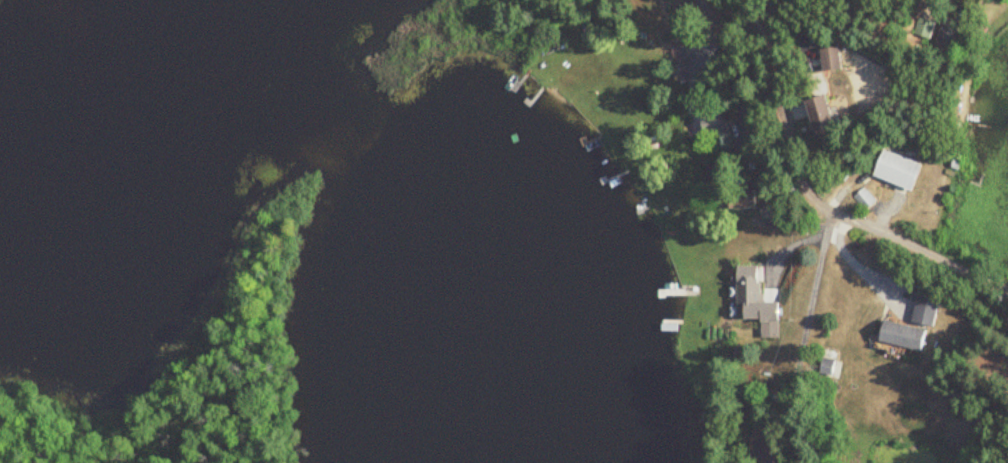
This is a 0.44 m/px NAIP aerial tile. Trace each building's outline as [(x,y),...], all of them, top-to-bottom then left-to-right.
[(965,24),(945,17),(935,47),(956,54),(965,24)] [(915,35),(933,40),(938,23),(921,18),(915,35)] [(825,72),(843,70),(840,48),(822,49),(825,72)] [(808,102),(819,133),(839,126),(828,95),(808,102)] [(704,110),(711,138),(728,133),(720,105),(704,110)] [(921,189),(928,163),(887,152),(880,178),(921,189)] [(877,202),(866,188),(855,197),(866,211),(877,202)] [(755,208),(755,196),(733,196),(733,208),(755,208)] [(738,319),(761,319),(761,338),(779,339),(780,302),(761,302),(761,266),(739,265),(738,319)] [(913,320),(935,326),(943,298),(920,292),(913,320)] [(924,351),(929,330),(887,319),(881,339),(924,351)] [(833,375),(837,362),(825,359),(822,372),(833,375)]
